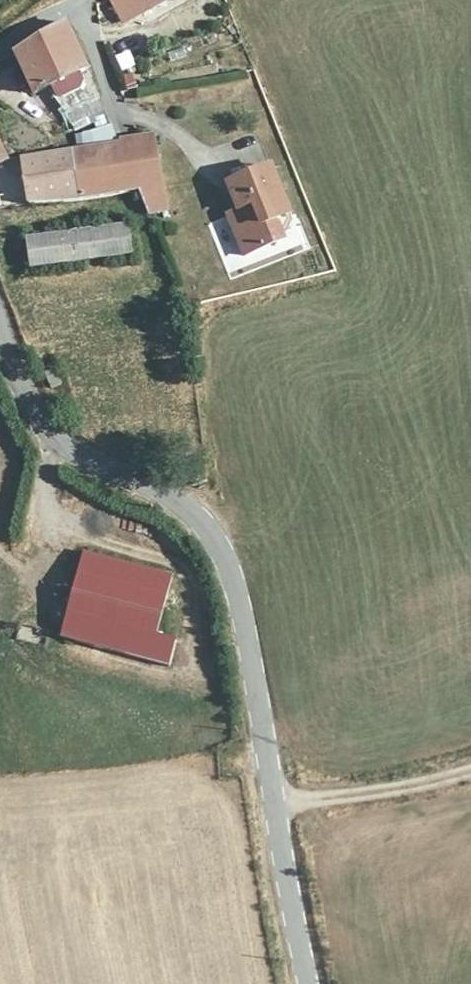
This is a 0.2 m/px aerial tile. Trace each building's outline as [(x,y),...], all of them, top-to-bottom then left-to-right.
[(135,17),(172,0),(128,0),(135,17)] [(117,100),(82,16),(32,57),(69,124),(117,100)] [(125,73),(137,66),(129,49),(116,56),(125,73)] [(9,144),(0,126),(0,148),(9,144)] [(94,191),(143,199),(148,210),(169,206),(158,135),(88,152),(94,191)] [(19,162),(9,144),(0,148),(0,170),(19,162)] [(44,203),(94,191),(88,152),(37,158),(44,203)] [(238,211),(254,252),(295,235),(290,218),(303,212),(284,164),(240,182),(249,209),(238,211)] [(30,245),(34,272),(128,262),(123,234),(30,245)] [(169,572),(81,550),(57,636),(166,664),(173,639),(154,635),(169,572)]
